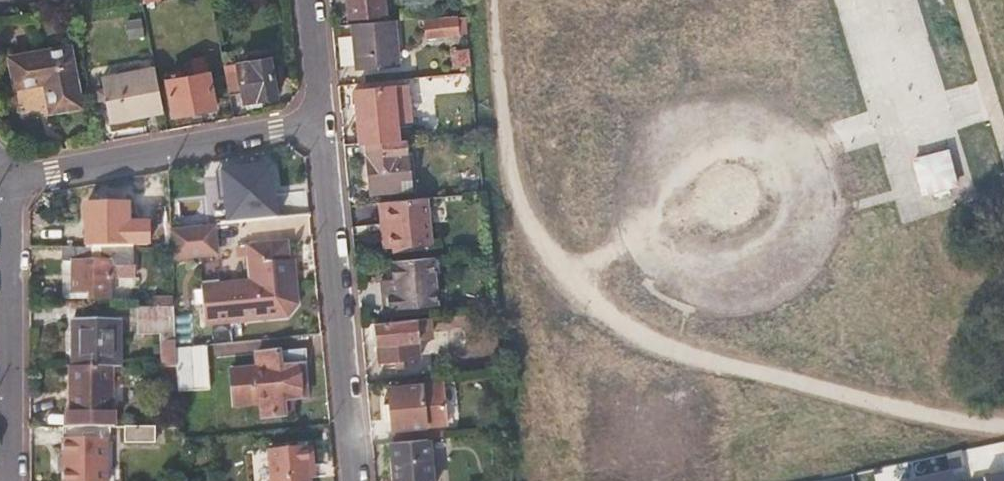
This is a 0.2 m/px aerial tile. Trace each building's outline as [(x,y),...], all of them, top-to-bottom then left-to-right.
[(384,0),(351,0),(351,4),(352,17),(386,14),(384,0)] [(895,222),(977,201),(924,0),(836,0),(895,222)] [(469,34),(468,17),(425,21),(427,37),(469,34)] [(399,64),(396,19),(352,23),(356,69),(399,64)] [(71,47),(11,58),(17,89),(46,84),(51,112),(82,106),(71,47)] [(472,65),(471,49),(457,50),(458,66),(472,65)] [(198,75),(167,82),(174,116),(215,108),(205,57),(195,59),(198,75)] [(277,97),(269,59),(226,67),(231,96),(243,94),(244,103),(277,97)] [(164,112),(156,69),(104,79),(113,122),(164,112)] [(403,140),(401,122),(395,122),(391,85),(355,89),(358,130),(362,130),(363,144),(367,144),(397,140),(403,140)] [(401,186),(397,140),(367,144),(371,189),(401,186)] [(273,163),(221,168),(226,220),(278,215),(273,163)] [(466,223),(467,205),(438,204),(439,196),(417,199),(416,220),(466,223)] [(129,247),(128,197),(109,197),(109,206),(84,207),(85,248),(129,247)] [(402,204),(367,207),(370,243),(405,241),(402,204)] [(311,227),(310,215),(277,219),(278,231),(311,227)] [(279,243),(278,231),(277,219),(259,221),(261,244),(279,243)] [(190,268),(187,229),(168,231),(169,246),(171,269),(190,268)] [(132,278),(131,247),(129,247),(85,248),(79,248),(64,248),(64,261),(73,261),(73,293),(90,293),(90,300),(110,300),(110,278),(132,278)] [(272,259),(263,260),(269,319),(289,317),(287,299),(298,297),(292,252),(272,254),(272,259)] [(389,254),(389,277),(380,277),(381,305),(437,303),(436,253),(389,254)] [(184,308),(182,287),(172,287),(173,309),(184,308)] [(175,349),(173,309),(138,308),(139,335),(160,335),(162,367),(176,367),(175,349)] [(420,359),(417,318),(377,323),(380,362),(420,359)] [(121,367),(121,321),(72,321),(72,367),(110,367),(121,367)] [(209,389),(206,346),(175,349),(176,367),(177,392),(209,389)] [(256,368),(231,370),(234,407),(260,406),(260,418),(286,417),(284,400),(306,398),(303,363),(307,363),(306,350),(256,354),(256,368)] [(110,367),(72,367),(72,414),(110,414),(110,367)] [(429,437),(424,382),(388,385),(393,441),(429,437)] [(107,428),(63,428),(63,480),(107,480),(107,428)] [(154,442),(154,428),(125,428),(125,443),(154,442)] [(288,444),(287,430),(259,432),(259,446),(288,444)] [(429,437),(393,441),(396,480),(433,480),(429,437)] [(256,450),(257,480),(270,480),(269,450),(256,450)] [(280,454),(282,480),(313,480),(310,451),(280,454)] [(985,469),(987,480),(1003,480),(1003,466),(985,469)]
